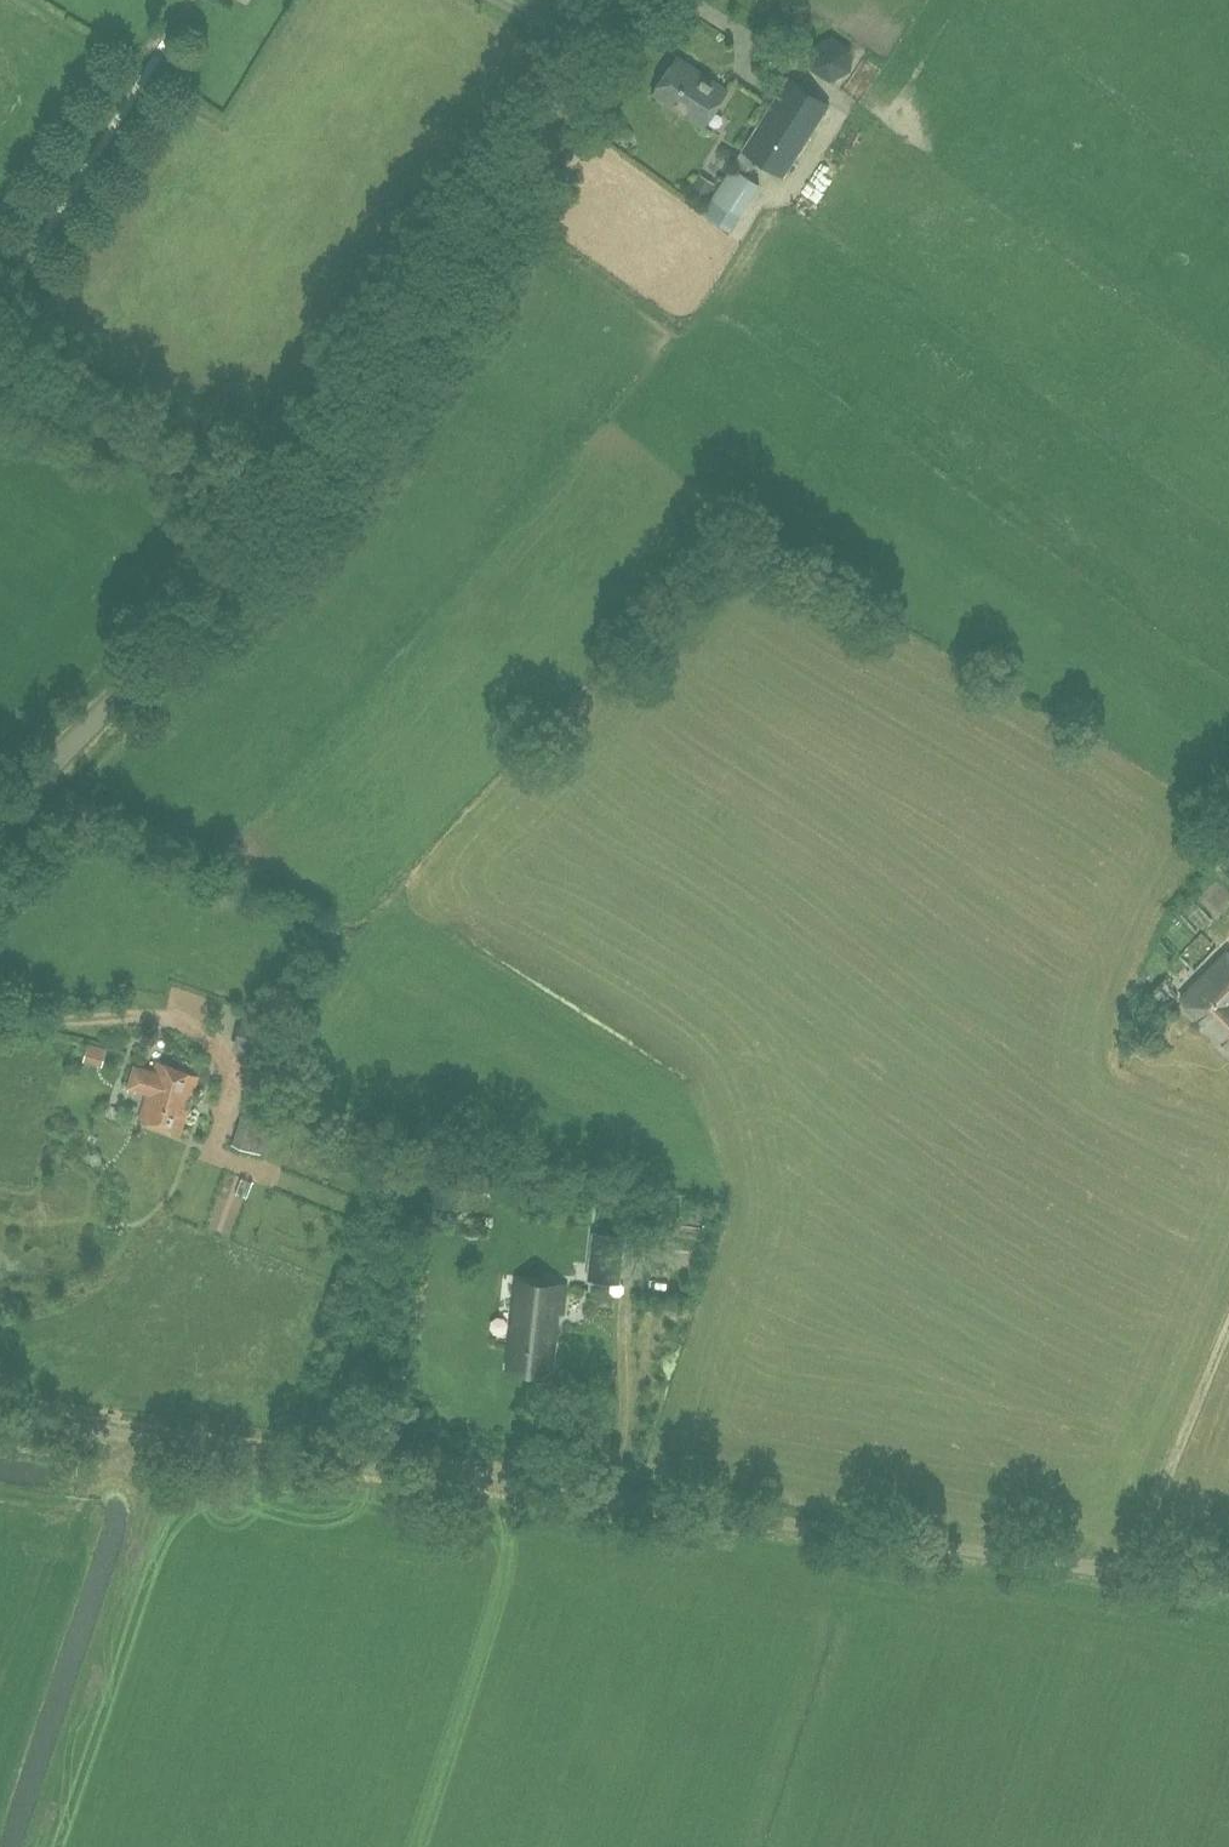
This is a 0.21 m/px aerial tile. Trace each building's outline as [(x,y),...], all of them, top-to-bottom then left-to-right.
[(652,92),(702,126),(726,90),(676,56),(652,92)] [(788,78),(741,150),(782,176),(829,104),(788,78)] [(730,230),(760,185),(732,167),(703,213),(730,230)] [(1219,1038),(1228,1027),(1228,952),(1228,951),(1180,999),(1219,1038)] [(1151,991),(1165,1006),(1180,992),(1165,979),(1151,991)] [(236,1042),(280,1057),(290,1027),(246,1012),(236,1042)] [(1219,1038),(1228,1047),(1228,1027),(1219,1038)] [(180,1131),(199,1073),(156,1060),(153,1070),(135,1064),(128,1085),(146,1091),(138,1117),(180,1131)] [(273,1114),(245,1104),(233,1144),(260,1153),(273,1114)] [(134,1144),(135,1129),(119,1128),(118,1143),(134,1144)] [(589,1279),(619,1282),(624,1237),(594,1233),(589,1279)] [(549,1371),(555,1311),(561,1311),(564,1286),(548,1284),(546,1299),(517,1296),(514,1327),(519,1328),(518,1343),(512,1342),(510,1367),(549,1371)]
